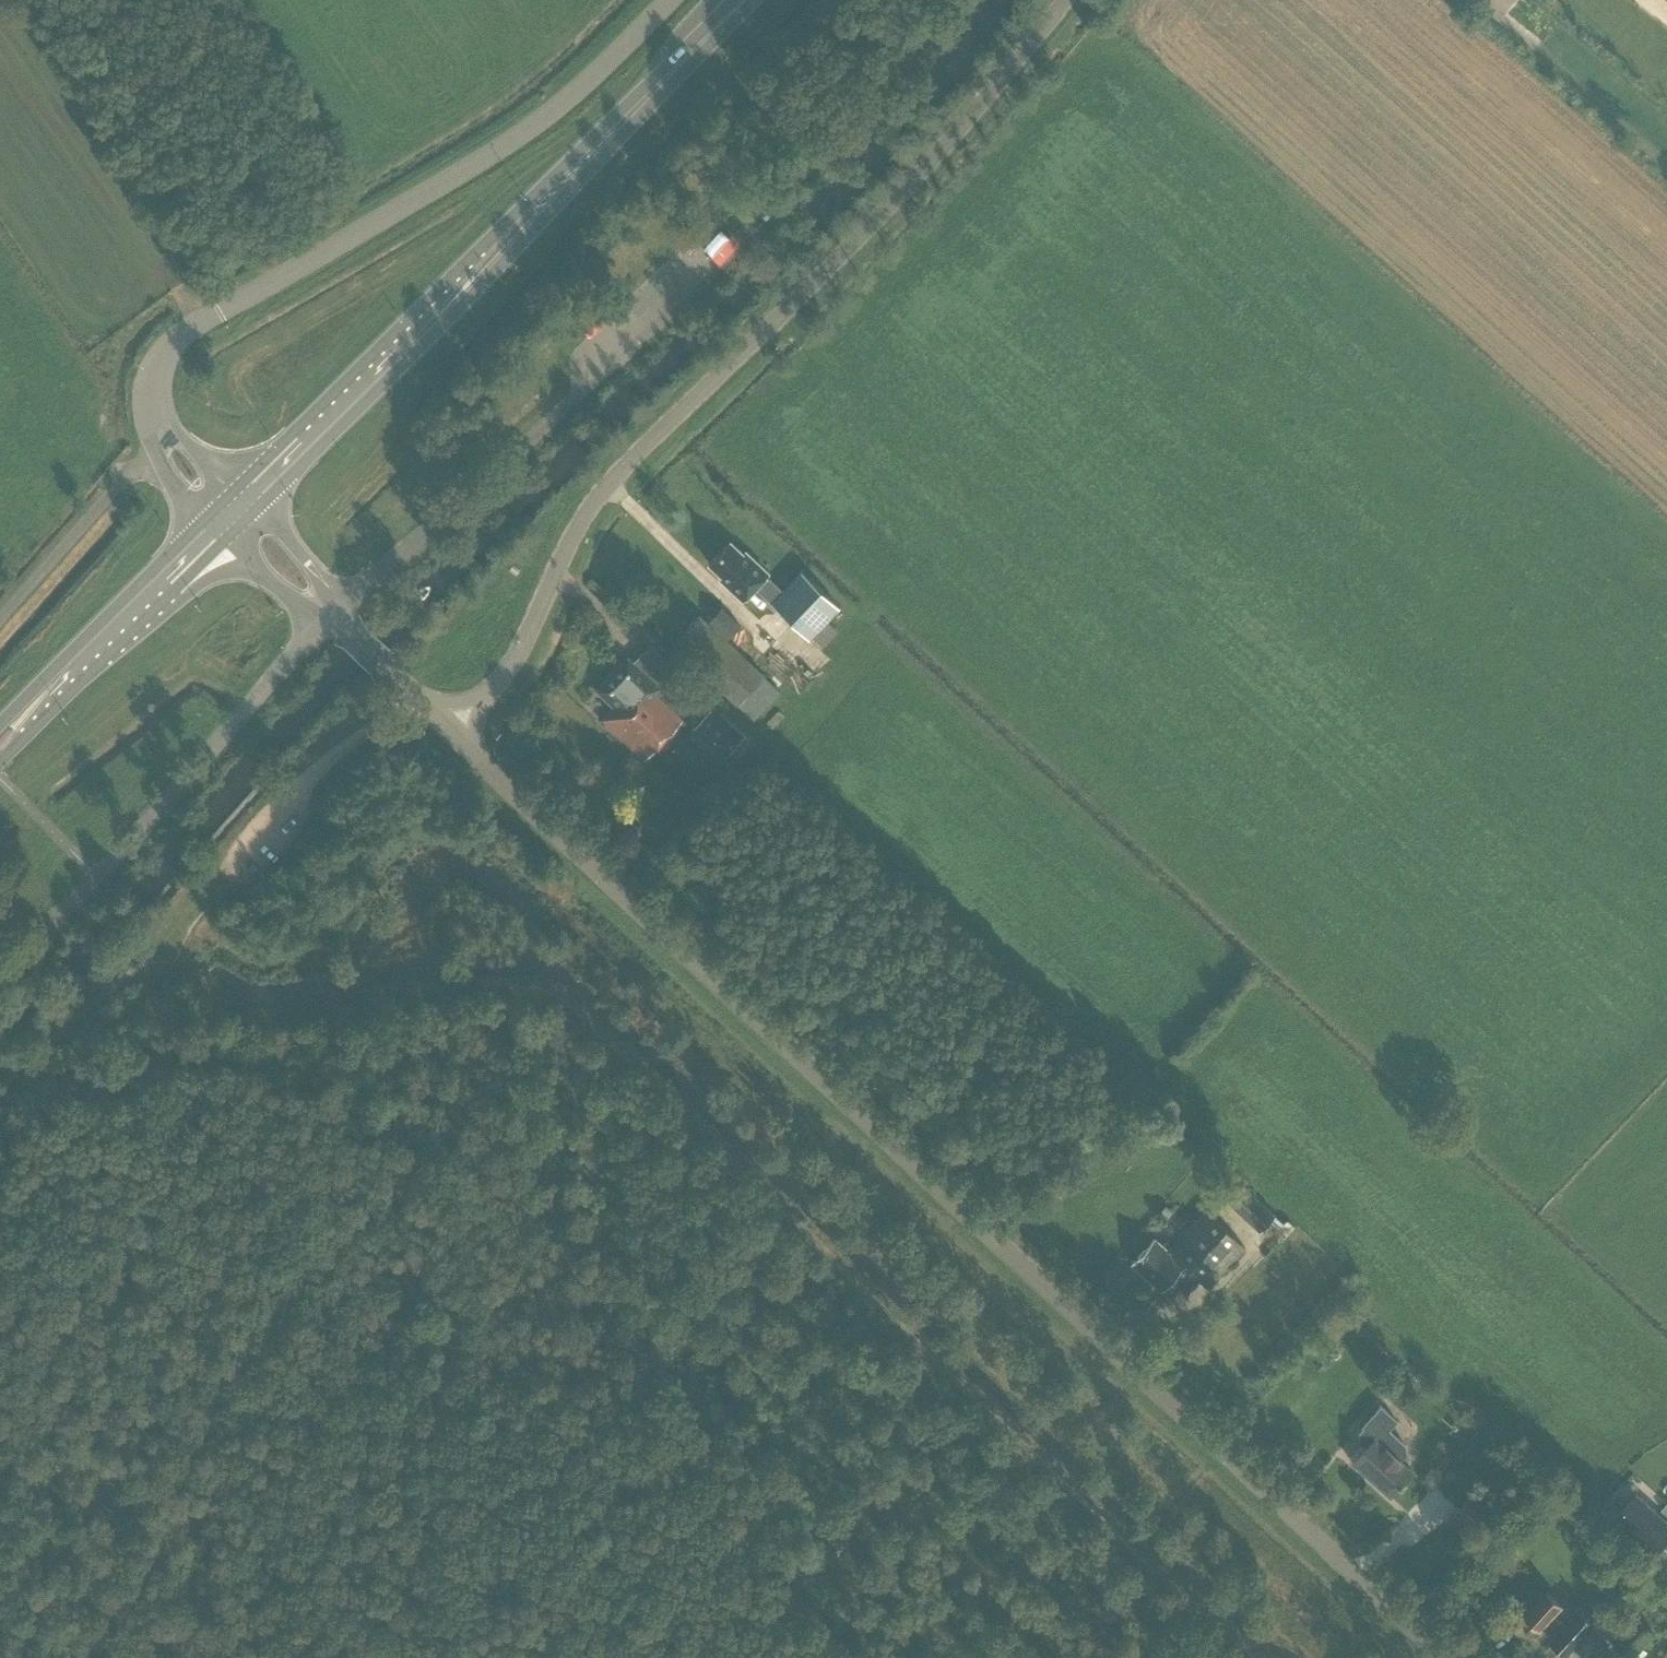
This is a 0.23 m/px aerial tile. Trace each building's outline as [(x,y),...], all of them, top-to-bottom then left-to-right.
[(483,411),(468,424),(478,434),(492,421),(483,411)] [(743,555),(730,543),(709,564),(723,577),(720,579),(743,601),(755,588),(809,639),(839,608),(801,572),(783,591),(767,576),(768,574),(745,553),(743,555)] [(721,609),(708,622),(728,640),(740,627),(721,609)] [(699,615),(672,643),(752,718),(779,691),(741,654),(699,615)] [(658,696),(663,690),(655,683),(664,673),(643,653),(634,662),(628,657),(597,691),(614,707),(602,720),(645,760),(683,719),(658,696)] [(692,729),(724,760),(728,755),(735,762),(752,743),(714,707),(707,714),(692,729)] [(1227,1202),(1259,1232),(1274,1215),(1242,1185),(1227,1202)] [(1205,1210),(1168,1251),(1155,1239),(1132,1264),(1162,1291),(1185,1265),(1209,1287),(1246,1246),(1232,1234),(1239,1226),(1219,1208),(1212,1216),(1205,1210)] [(1389,1430),(1398,1421),(1381,1406),(1362,1427),(1364,1428),(1359,1434),(1360,1442),(1366,1447),(1352,1463),(1390,1496),(1412,1471),(1401,1461),(1407,1454),(1406,1445),(1389,1430)] [(1653,1555),(1666,1540),(1666,1519),(1637,1493),(1614,1519),(1653,1555)] [(1446,1522),(1466,1540),(1484,1520),(1465,1502),(1446,1522)] [(1598,1624),(1581,1610),(1566,1626),(1555,1616),(1564,1606),(1548,1591),(1525,1616),(1542,1631),(1544,1628),(1555,1638),(1551,1642),(1568,1657),(1569,1657),(1590,1657),(1595,1652),(1600,1656),(1603,1656),(1613,1644),(1613,1642),(1608,1637),(1612,1632),(1600,1621),(1598,1624)] [(1629,1622),(1635,1626),(1617,1646),(1630,1657),(1632,1657),(1651,1636),(1632,1618),(1629,1622)]
